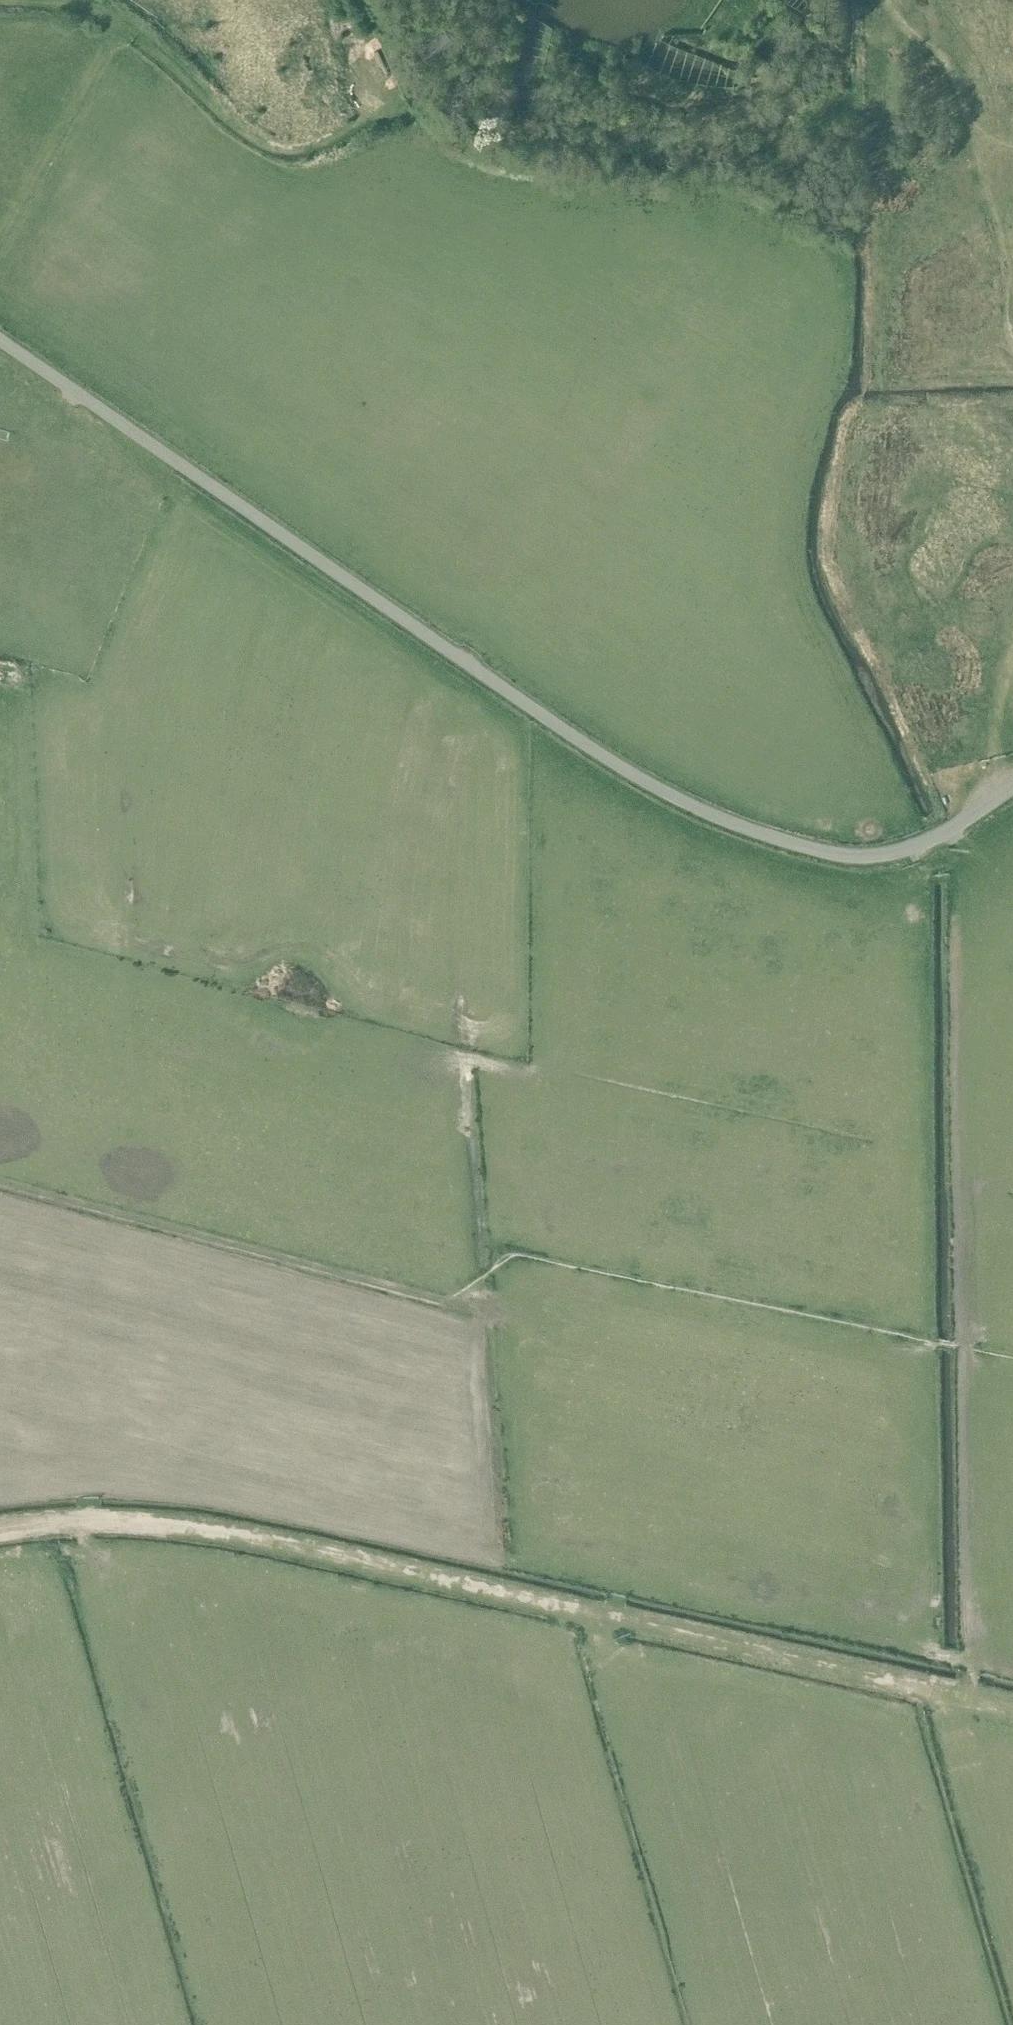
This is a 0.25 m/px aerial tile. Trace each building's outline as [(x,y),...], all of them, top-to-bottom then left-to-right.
[(446,22),(418,40),(431,61),(460,43),(446,22)]
